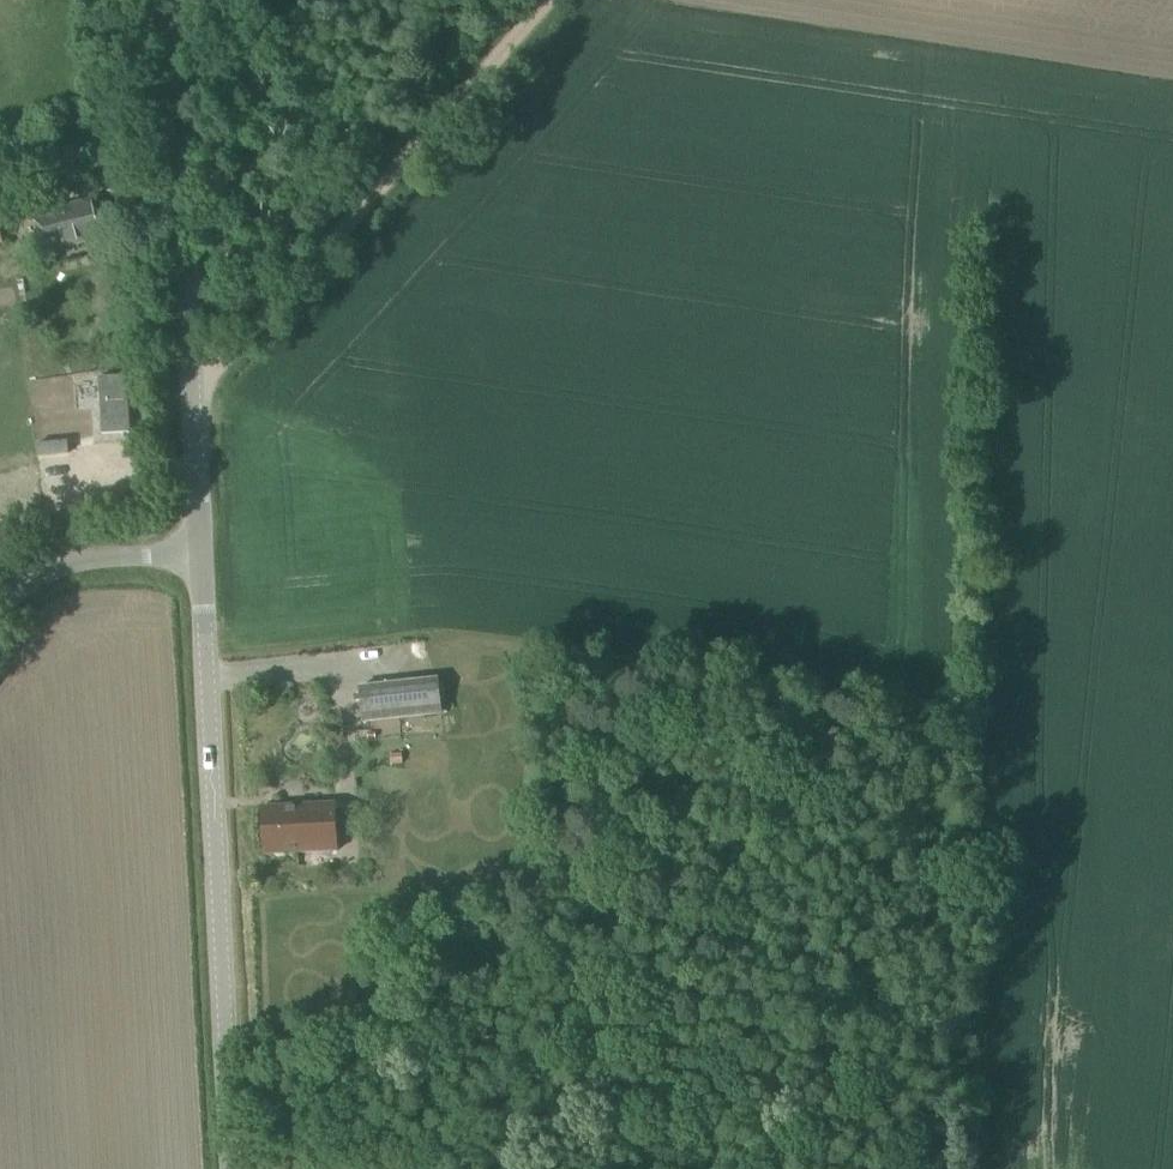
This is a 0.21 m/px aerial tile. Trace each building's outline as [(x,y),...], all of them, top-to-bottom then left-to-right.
[(44,254),(99,240),(89,201),(34,215),(44,254)] [(361,723),(441,714),(437,677),(358,686),(361,723)] [(263,853),(336,850),(333,802),(260,805),(263,853)]
